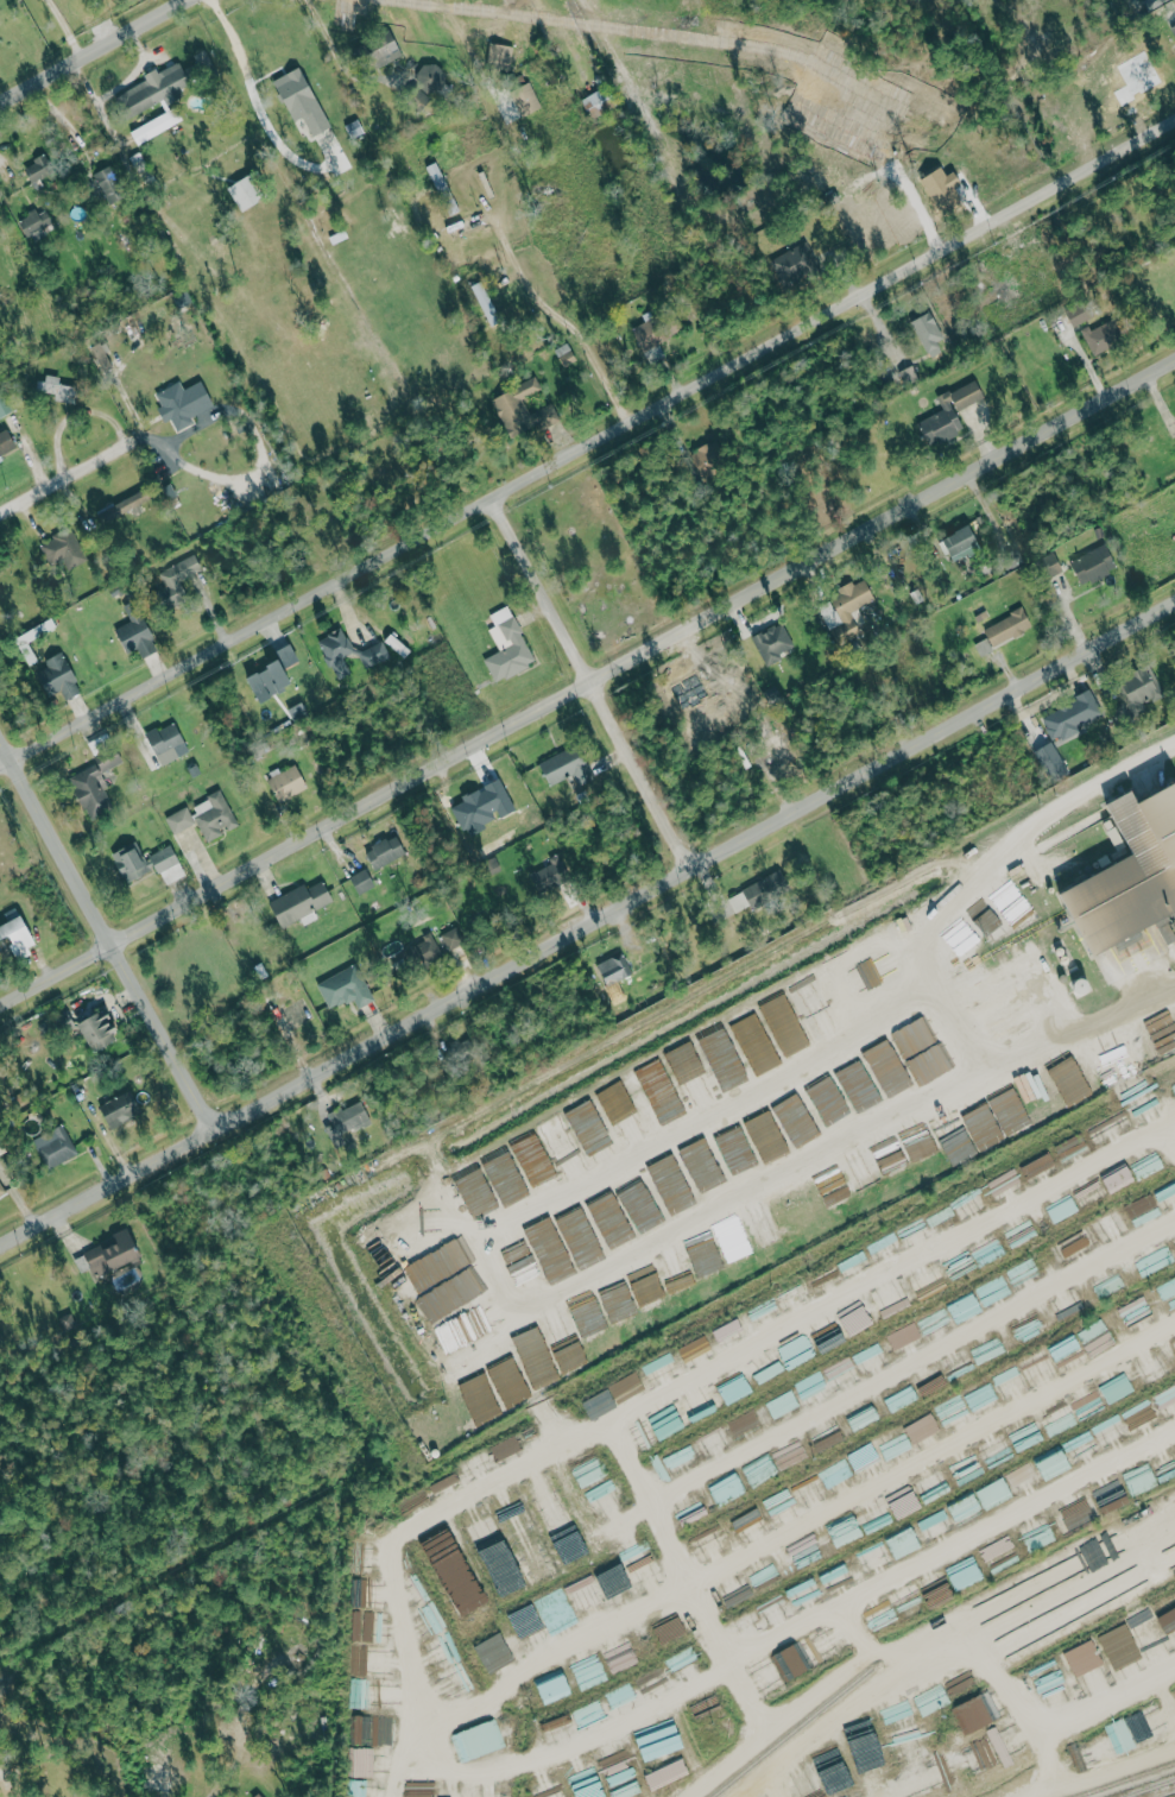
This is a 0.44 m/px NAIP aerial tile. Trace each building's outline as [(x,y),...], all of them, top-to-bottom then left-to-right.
[(356,46),(368,71),(402,54),(390,29),(356,46)] [(514,47),(490,42),(486,65),(510,69),(514,47)] [(113,98),(124,120),(161,102),(164,109),(187,98),(182,89),(191,84),(179,61),(145,78),(147,81),(113,98)] [(438,63),(416,70),(429,107),(450,100),(438,63)] [(292,123),(305,118),(312,137),(329,130),(305,67),(276,79),(292,123)] [(542,108),(530,83),(510,93),(523,117),(542,108)] [(607,108),(600,91),(582,99),(589,115),(607,108)] [(136,143),(182,124),(176,110),(130,129),(136,143)] [(352,140),(365,133),(358,119),(345,126),(352,140)] [(460,211),(437,162),(426,167),(449,216),(460,211)] [(93,173),(109,206),(129,197),(114,163),(93,173)] [(242,213),(262,201),(248,177),(228,188),(242,213)] [(19,219),(28,242),(55,232),(47,210),(37,214),(37,212),(19,219)] [(771,259),(782,282),(816,266),(805,243),(771,259)] [(474,286),(488,326),(499,323),(485,282),(474,286)] [(1094,316),(1086,300),(1065,310),(1073,327),(1094,316)] [(641,348),(684,333),(675,310),(633,325),(641,348)] [(939,341),(947,336),(931,310),(911,323),(932,357),(944,350),(939,341)] [(1082,330),(1094,356),(1123,342),(1111,316),(1082,330)] [(577,361),(570,345),(563,348),(562,346),(556,349),(564,367),(577,361)] [(60,384),(61,377),(38,376),(37,391),(58,393),(57,406),(77,407),(78,385),(60,384)] [(491,398),(510,441),(559,418),(552,403),(530,413),(523,398),(541,390),(536,378),(491,398)] [(214,405),(202,380),(184,389),(180,381),(153,394),(165,419),(171,416),(177,430),(194,422),(191,416),(214,405)] [(985,399),(978,381),(943,393),(949,412),(920,422),(928,444),(964,432),(956,409),(985,399)] [(15,410),(3,388),(0,389),(0,417),(15,410)] [(17,448),(8,429),(0,433),(0,456),(17,448)] [(725,469),(718,444),(693,450),(700,476),(725,469)] [(151,498),(144,487),(97,514),(104,525),(151,498)] [(982,548),(972,525),(944,536),(954,560),(982,548)] [(67,569),(87,562),(74,528),(40,540),(48,564),(64,558),(67,569)] [(1070,559),(1081,585),(1118,569),(1108,544),(1070,559)] [(1063,570),(1055,552),(1038,559),(1046,577),(1063,570)] [(164,586),(159,588),(167,609),(188,600),(179,581),(204,570),(197,554),(158,571),(164,586)] [(875,599),(865,578),(829,594),(832,602),(821,607),(838,645),(862,635),(851,610),(875,599)] [(115,629),(128,654),(138,648),(143,657),(156,651),(151,640),(156,637),(126,580),(109,589),(114,597),(125,591),(130,600),(123,605),(131,621),(115,629)] [(489,613),(495,626),(489,629),(499,652),(484,658),(495,682),(536,663),(509,605),(489,613)] [(993,647),(1033,627),(1024,607),(983,628),(993,647)] [(766,665),(796,649),(782,621),(752,636),(766,665)] [(318,639),(339,682),(353,675),(344,656),(354,651),(342,627),(318,639)] [(975,643),(980,656),(993,652),(988,638),(975,643)] [(358,653),(369,674),(394,660),(382,640),(358,653)] [(275,651),(280,661),(247,676),(259,701),(294,684),(286,667),(299,661),(291,643),(275,651)] [(83,691),(62,652),(44,661),(47,667),(37,673),(49,696),(61,690),(66,700),(83,691)] [(1104,714),(1092,691),(1040,717),(1052,741),(1104,714)] [(160,765),(190,753),(177,721),(147,732),(160,765)] [(1067,769),(1052,742),(1035,751),(1049,778),(1067,769)] [(539,760),(549,785),(567,778),(571,789),(595,780),(582,744),(539,760)] [(89,821),(112,813),(98,774),(106,771),(103,762),(71,773),(89,821)] [(278,801),(308,789),(298,765),(268,777),(278,801)] [(516,810),(501,778),(461,797),(464,801),(452,807),(467,838),(488,828),(486,823),(498,817),(499,818),(516,810)] [(191,805),(207,841),(226,833),(226,831),(239,825),(223,790),(191,805)] [(1108,799),(1134,857),(1053,893),(1119,965),(1158,930),(1171,924),(1174,921),(1174,790),(1108,799)] [(196,823),(187,806),(165,817),(174,834),(196,823)] [(373,868),(406,856),(398,836),(365,848),(373,868)] [(113,852),(124,883),(149,874),(138,843),(113,852)] [(163,885),(185,876),(173,845),(151,853),(163,885)] [(537,893),(567,881),(559,860),(529,872),(537,893)] [(359,895),(376,885),(366,868),(349,878),(359,895)] [(727,896),(736,915),(790,889),(781,871),(727,896)] [(333,903),(324,880),(307,887),(306,884),(269,900),(280,925),(333,903)] [(32,953),(29,948),(38,944),(23,915),(0,926),(0,941),(8,937),(19,959),(32,953)] [(418,965),(440,956),(433,936),(410,944),(418,965)] [(632,974),(622,952),(597,963),(607,985),(632,974)] [(316,983),(329,1010),(354,998),(358,1008),(374,1001),(357,964),(316,983)] [(93,1052),(116,1042),(112,1032),(116,1030),(108,1011),(80,1023),(93,1052)] [(863,1053),(887,1097),(911,1084),(886,1040),(863,1053)] [(879,1103),(859,1055),(834,1066),(855,1113),(879,1103)] [(146,1111),(134,1088),(99,1106),(111,1129),(146,1111)] [(328,1116),(335,1128),(327,1132),(338,1153),(349,1148),(343,1136),(371,1121),(360,1099),(328,1116)] [(764,1165),(788,1153),(766,1107),(742,1119),(764,1165)] [(818,1136),(807,1112),(782,1124),(793,1148),(818,1136)] [(78,1155),(63,1125),(33,1140),(47,1170),(78,1155)] [(1059,1157),(1087,1147),(1082,1134),(1054,1144),(1059,1157)] [(528,1197),(504,1147),(480,1158),(504,1209),(528,1197)] [(636,1235),(662,1225),(645,1181),(619,1190),(636,1235)] [(1174,1205),(1174,1187),(1157,1196),(1163,1210),(1174,1205)] [(1149,1210),(1156,1206),(1150,1194),(1143,1198),(1149,1210)] [(610,1249),(632,1241),(612,1195),(591,1204),(610,1249)] [(455,1236),(443,1210),(385,1237),(397,1263),(455,1236)] [(556,1223),(580,1270),(605,1257),(580,1210),(556,1223)] [(1127,1230),(1122,1217),(1096,1227),(1102,1241),(1127,1230)] [(550,1283),(575,1272),(552,1221),(527,1232),(550,1283)] [(113,1234),(116,1241),(73,1258),(80,1273),(89,1270),(93,1279),(142,1260),(129,1228),(113,1234)] [(432,1250),(443,1274),(475,1259),(463,1235),(432,1250)] [(500,1244),(517,1298),(545,1289),(527,1235),(500,1244)] [(424,1320),(485,1294),(475,1269),(414,1296),(424,1320)] [(981,1310),(973,1293),(948,1306),(956,1323),(981,1310)] [(498,1326),(485,1301),(431,1330),(445,1355),(498,1326)] [(722,1337),(742,1328),(737,1318),(717,1327),(722,1337)] [(679,1347),(685,1363),(712,1354),(706,1338),(679,1347)] [(781,1410),(797,1406),(794,1393),(778,1397),(781,1410)] [(943,1429),(970,1418),(961,1398),(935,1410),(943,1429)] [(1122,1415),(1131,1434),(1160,1419),(1150,1400),(1122,1415)] [(1091,1429),(1100,1447),(1128,1434),(1119,1415),(1091,1429)] [(696,1440),(704,1459),(731,1446),(723,1428),(696,1440)] [(1044,1481),(1071,1468),(1063,1450),(1036,1463),(1044,1481)] [(1012,1495),(1002,1477),(975,1492),(985,1510),(1012,1495)] [(525,1586),(499,1521),(472,1532),(498,1597),(525,1586)] [(886,1541),(894,1559),(919,1548),(912,1530),(886,1541)] [(1044,1595),(1072,1583),(1061,1557),(1032,1569),(1044,1595)] [(775,1654),(789,1680),(833,1656),(818,1630),(775,1654)] [(520,1653),(512,1635),(486,1647),(494,1665),(520,1653)] [(537,1686),(545,1705),(572,1692),(563,1674),(537,1686)] [(958,1703),(967,1731),(1001,1720),(992,1693),(958,1703)] [(503,1749),(495,1721),(455,1732),(463,1761),(503,1749)] [(961,1749),(973,1776),(999,1764),(987,1737),(961,1749)] [(650,1790),(688,1774),(682,1759),(644,1776),(650,1790)]
